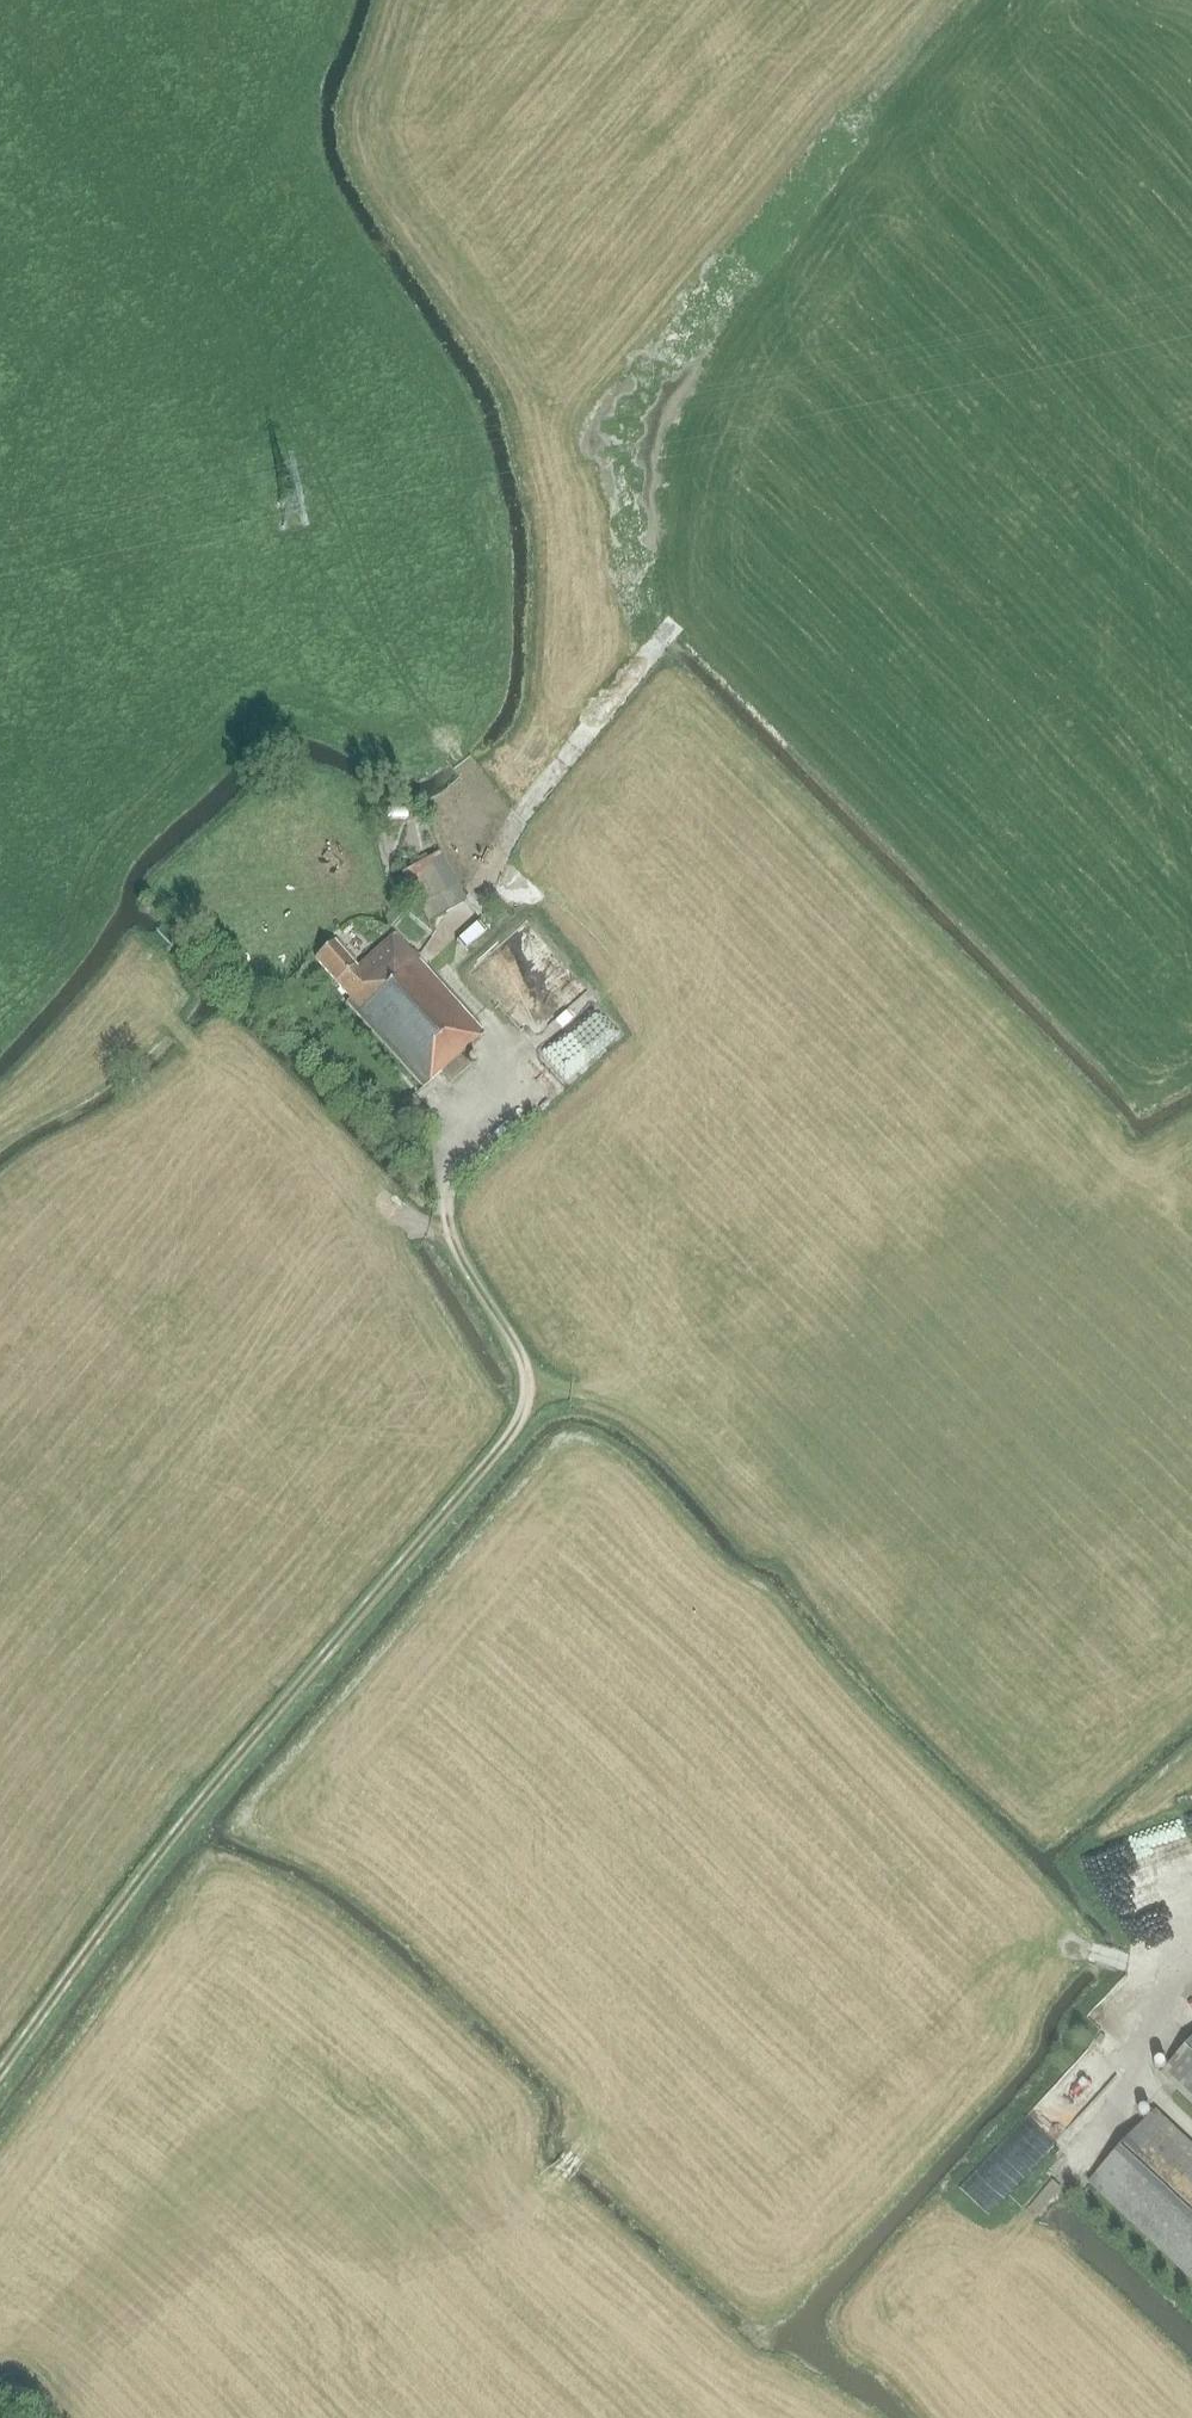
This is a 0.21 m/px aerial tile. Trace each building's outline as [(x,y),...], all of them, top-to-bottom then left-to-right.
[(387,818),(407,818),(407,807),(387,807),(387,818)] [(466,902),(457,883),(439,852),(402,874),(428,923),(449,912),(466,902)] [(483,1033),(393,933),(355,968),(332,941),(314,957),(349,998),(345,1002),(422,1088),(440,1071),(450,1082),(468,1066),(458,1055),(483,1033)] [(1161,2074),(1191,2103),(1191,2041),(1161,2074)] [(1156,2111),(1089,2182),(1191,2280),(1191,2146),(1156,2111)]
